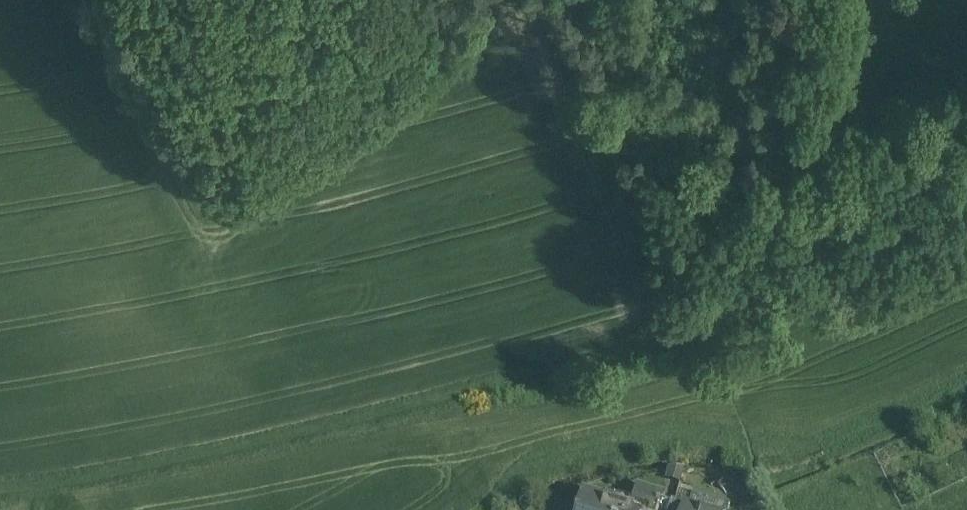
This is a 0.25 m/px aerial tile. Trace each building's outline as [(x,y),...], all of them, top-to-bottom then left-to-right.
[(684,480),(685,466),(669,464),(667,478),(684,480)] [(586,495),(582,509),(637,509),(586,495)]
